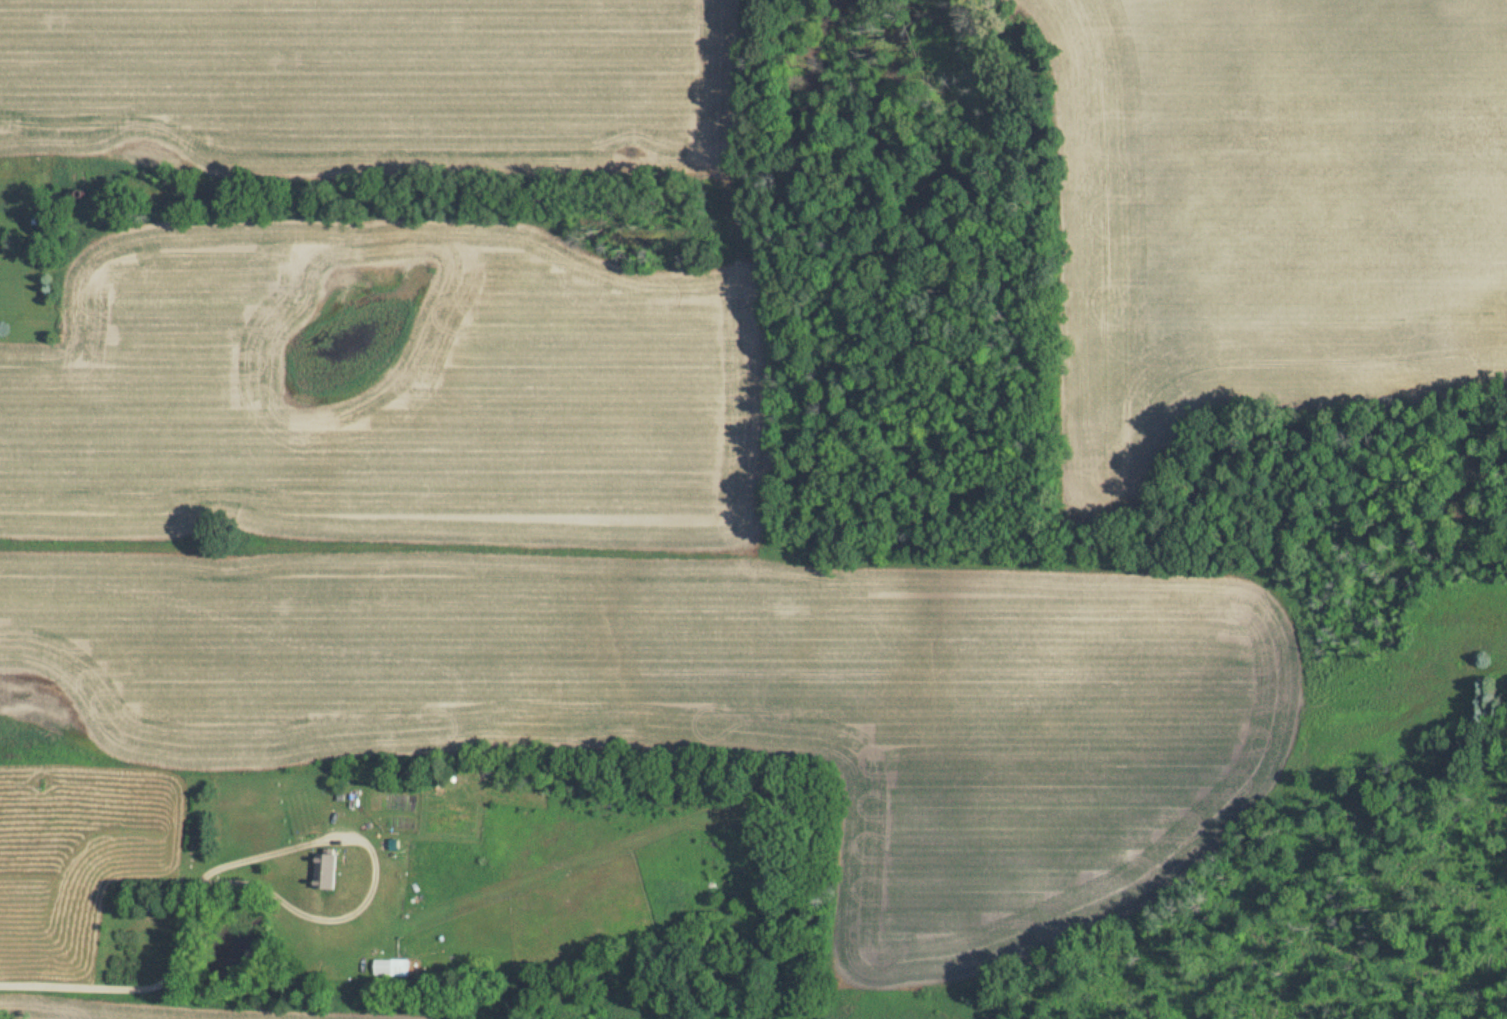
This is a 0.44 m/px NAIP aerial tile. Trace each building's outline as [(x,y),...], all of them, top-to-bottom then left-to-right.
[(338,891),(338,856),(318,856),(318,891),(338,891)] [(393,962),(373,962),(373,977),(393,977),(393,962)]
